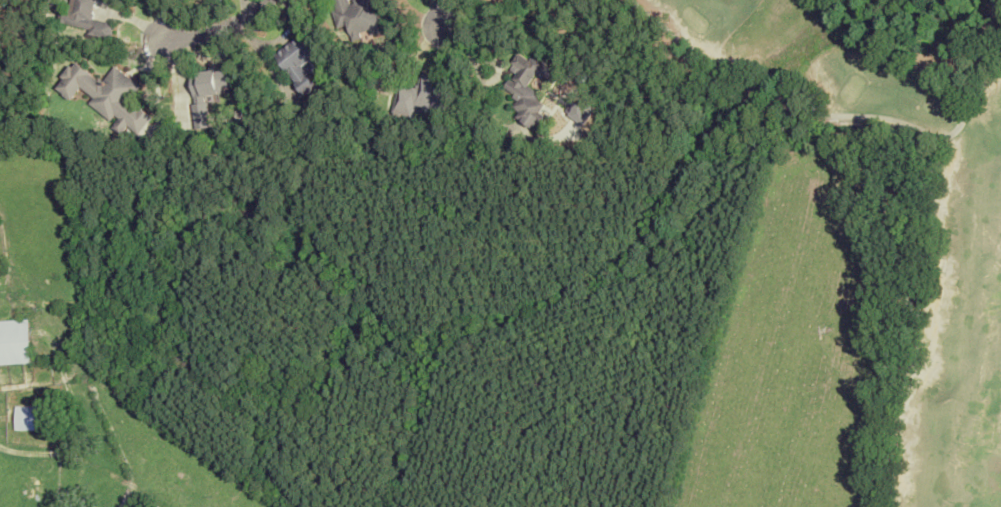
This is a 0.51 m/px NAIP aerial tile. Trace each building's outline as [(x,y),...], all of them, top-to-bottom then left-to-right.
[(114,23),(92,18),(96,0),(71,0),(69,12),(59,10),(56,25),(111,36),(114,23)] [(338,27),(347,25),(351,40),(383,31),(374,0),(331,0),(338,27)] [(274,53),(303,95),(316,86),(301,64),(314,55),(300,35),(274,53)] [(537,132),(547,117),(539,112),(544,105),(537,99),(540,94),(527,85),(536,74),(544,79),(551,68),(531,55),(528,60),(518,53),(507,68),(514,72),(503,89),(520,101),(511,114),(537,132)] [(102,82),(73,61),(53,88),(69,100),(79,87),(92,97),(88,103),(113,122),(109,128),(120,135),(127,126),(137,134),(150,117),(128,100),(140,85),(114,66),(102,82)] [(189,72),(194,128),(209,127),(206,93),(232,91),(230,68),(189,72)] [(440,119),(450,81),(420,73),(417,88),(399,84),(392,111),(412,116),(415,105),(430,109),(428,116),(440,119)] [(29,363),(28,320),(0,321),(0,365),(29,363)] [(14,431),(49,431),(49,407),(14,407),(14,431)]
